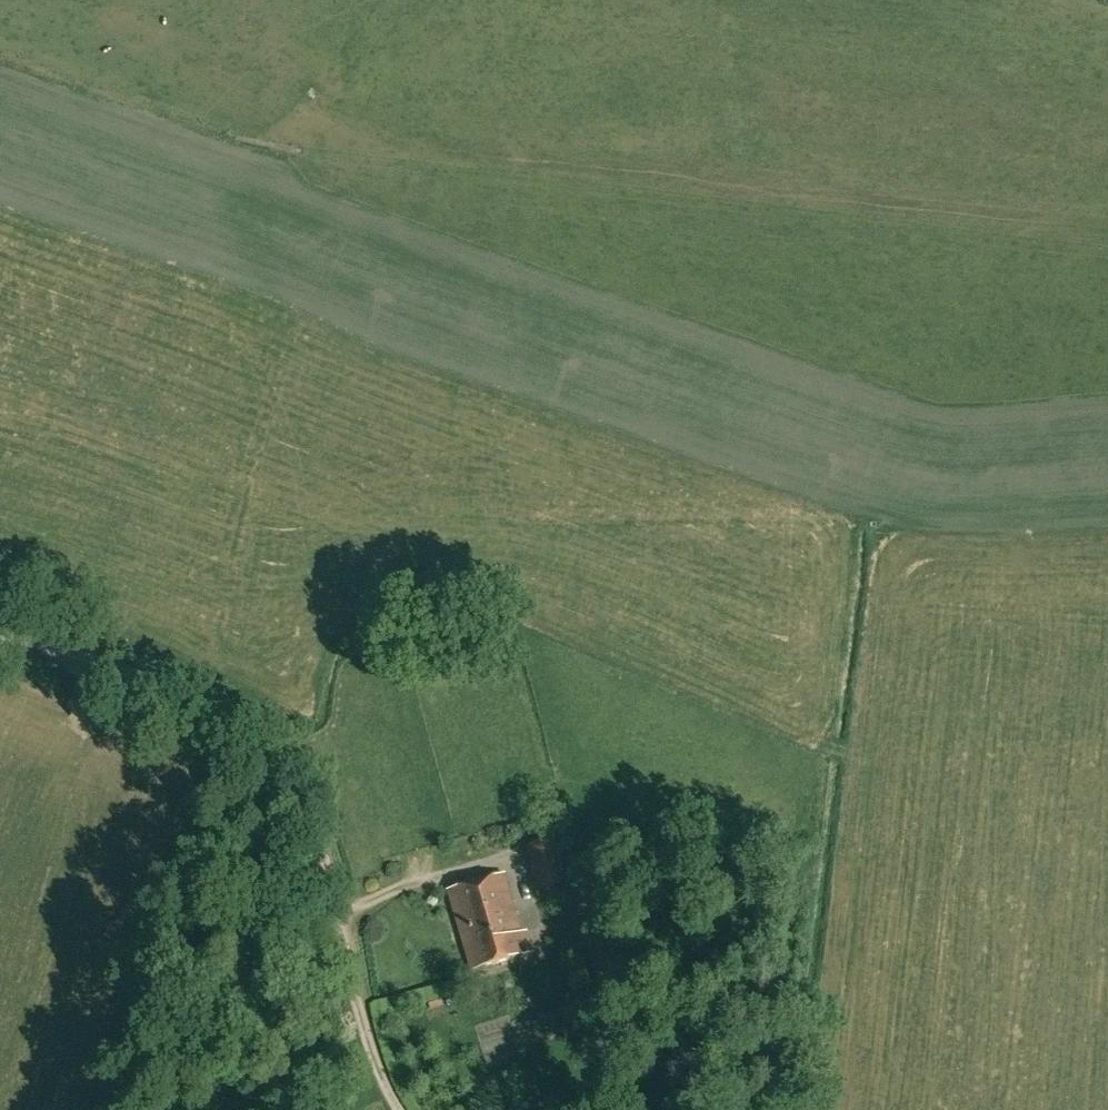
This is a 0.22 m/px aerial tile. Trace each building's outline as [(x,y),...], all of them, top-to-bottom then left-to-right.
[(556,834),(529,844),(527,844),(539,887),(569,879),(556,834)] [(472,970),(533,952),(526,930),(521,931),(504,872),(448,889),(472,970)] [(601,881),(575,886),(582,913),(607,907),(601,881)]
